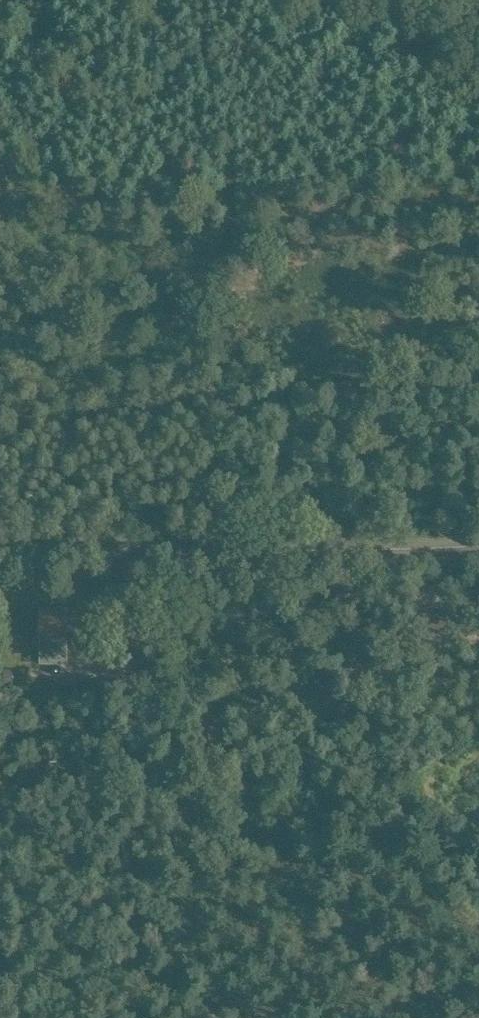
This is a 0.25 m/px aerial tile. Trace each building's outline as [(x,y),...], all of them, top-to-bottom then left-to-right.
[(41,612),(41,633),(41,665),(66,665),(66,632),(78,633),(78,619),(66,619),(66,612),(41,612)] [(28,671),(3,671),(3,687),(28,687),(28,671)]
